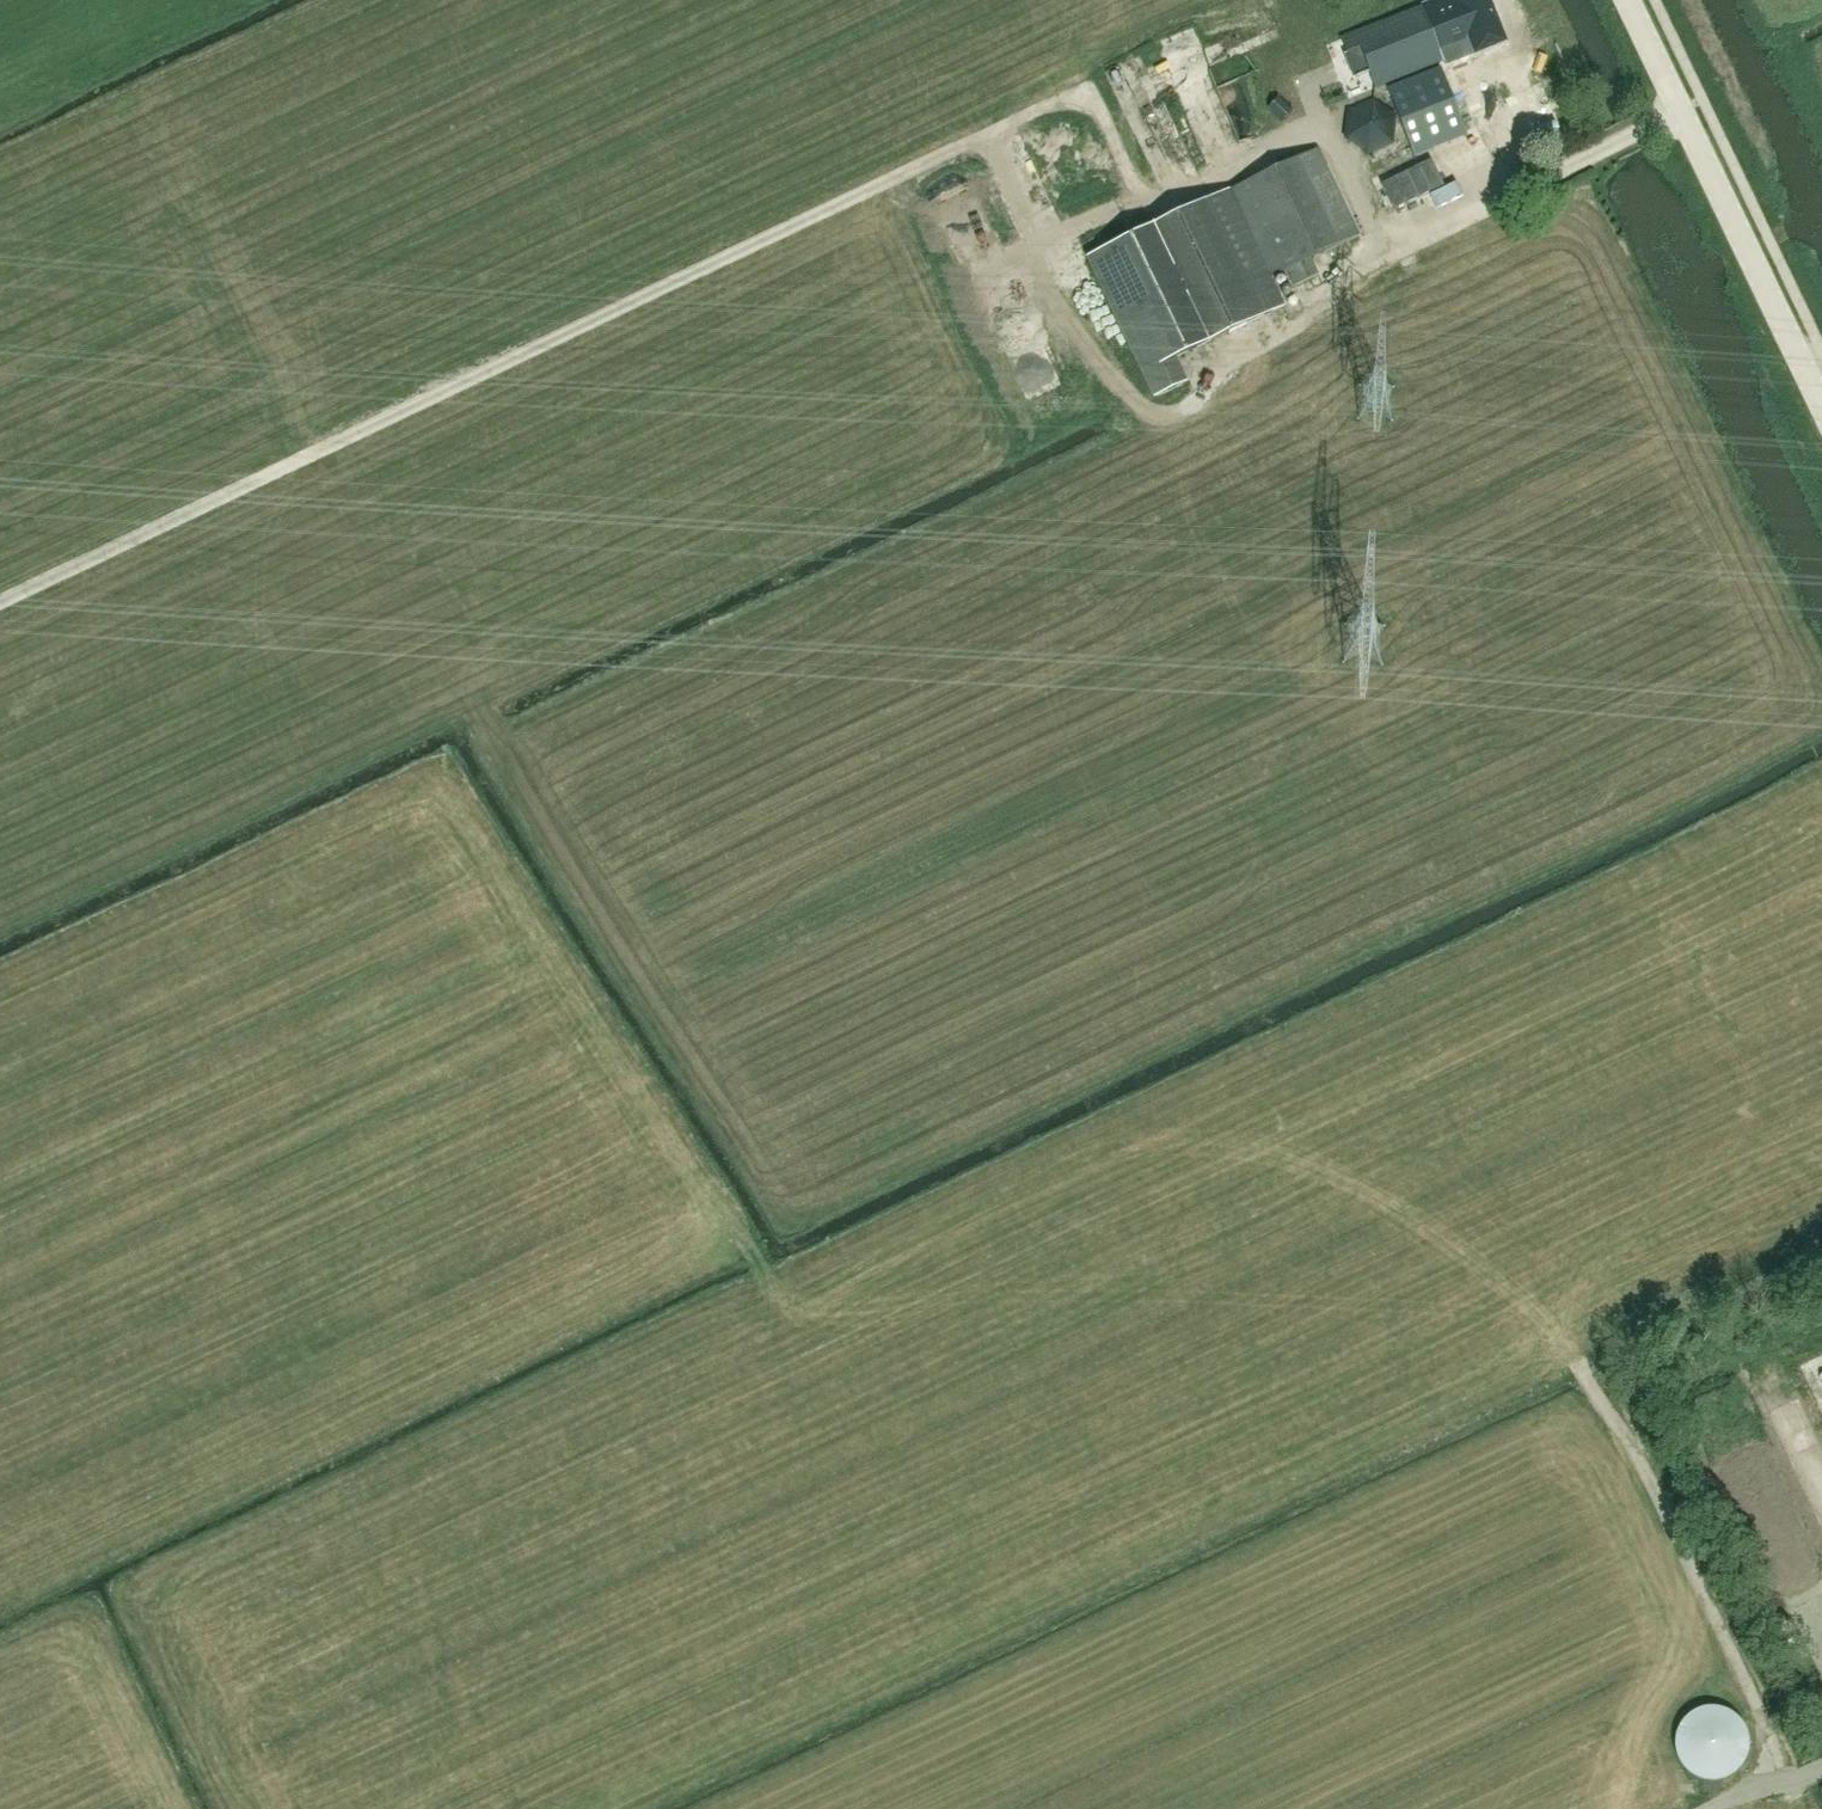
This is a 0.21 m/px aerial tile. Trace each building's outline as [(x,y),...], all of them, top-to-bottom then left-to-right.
[(1459,65),(1509,45),(1492,0),(1439,0),(1434,2),(1283,62),(1304,116),(1445,60),(1448,66),(1386,90),(1412,157),(1484,129),(1459,65)] [(1358,237),(1317,149),(1231,190),(1153,227),(1086,258),(1153,399),(1188,382),(1177,359),(1208,342),(1284,305),(1271,277),(1287,270),(1294,286),(1317,276),(1309,260),(1358,237)] [(940,202),(965,196),(957,164),(932,170),(940,202)] [(1819,1398),(1821,1397),(1821,1364),(1806,1372),(1819,1398)] [(1798,1459),(1809,1490),(1821,1485),(1821,1466),(1817,1452),(1798,1459)] [(1672,1735),(1672,1738),(1671,1742),(1671,1746),(1672,1750),(1672,1754),(1673,1757),(1674,1760),(1676,1763),(1678,1767),(1681,1770),(1683,1772),(1685,1773),(1687,1775),(1690,1777),(1694,1779),(1698,1780),(1701,1781),(1705,1782),(1711,1782),(1713,1781),(1717,1781),(1721,1780),(1723,1779),(1727,1777),(1730,1775),(1733,1772),(1736,1769),(1739,1766),(1740,1764),(1742,1761),(1743,1757),(1745,1753),(1745,1750),(1746,1746),(1746,1743),(1745,1739),(1745,1735),(1743,1732),(1742,1729),(1741,1727),(1740,1725),(1738,1721),(1736,1719),(1733,1717),(1730,1714),(1728,1713),(1725,1711),(1721,1709),(1717,1708),(1714,1707),(1711,1707),(1707,1707),(1704,1707),(1701,1708),(1697,1709),(1694,1710),(1691,1711),(1687,1713),(1684,1716),(1682,1718),(1680,1720),(1678,1722),(1676,1726),(1675,1728),(1673,1732),(1672,1735)]
